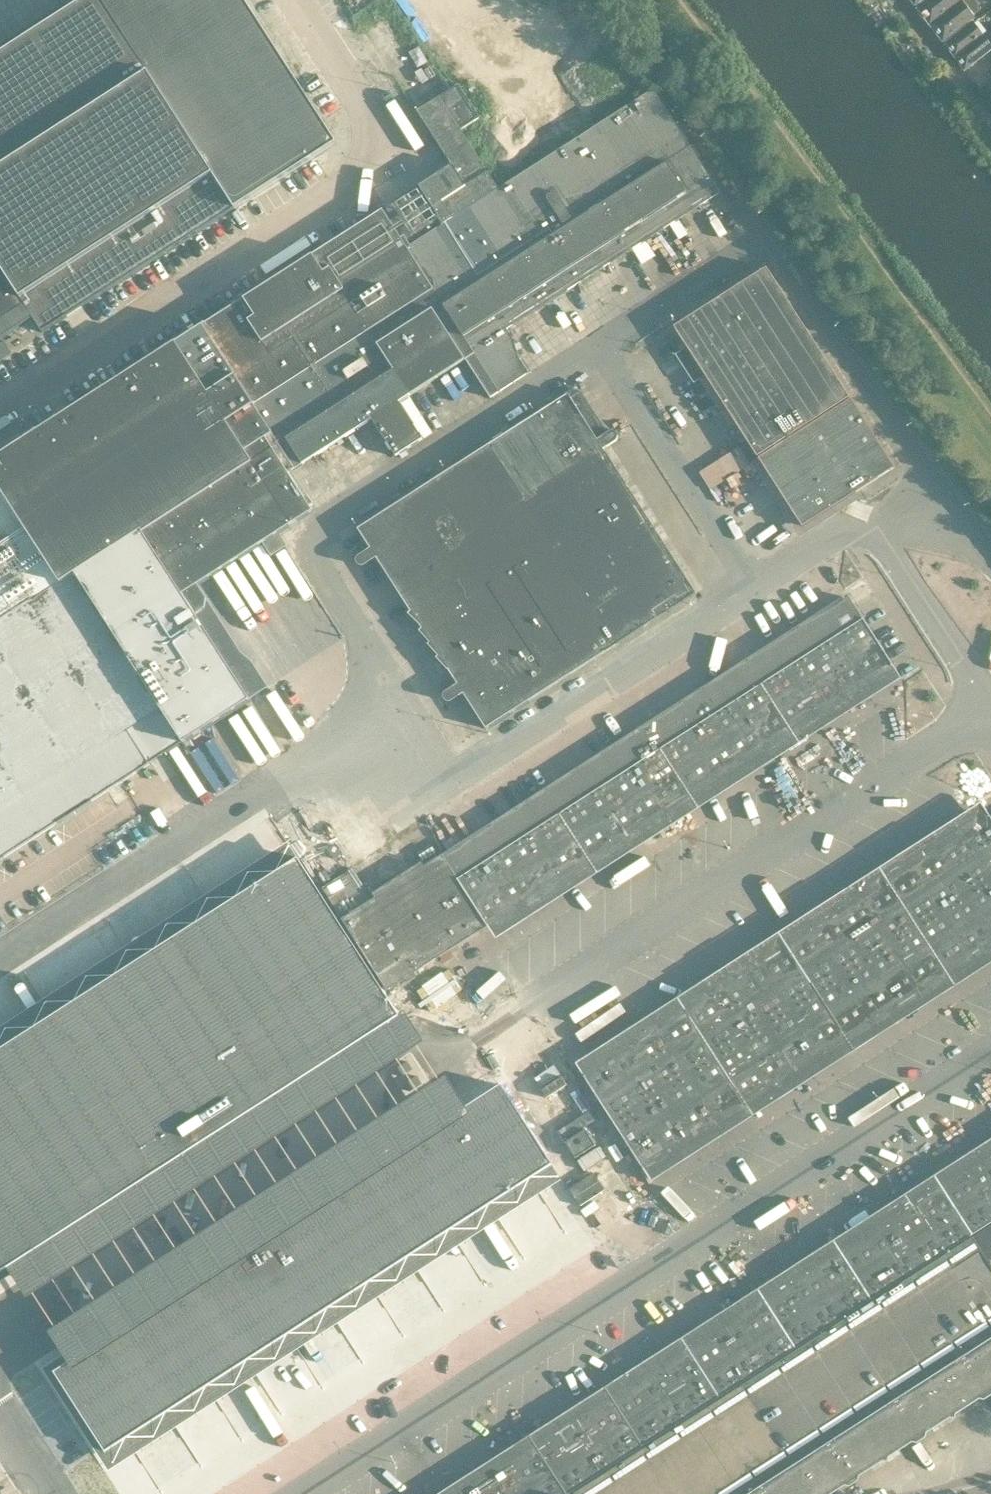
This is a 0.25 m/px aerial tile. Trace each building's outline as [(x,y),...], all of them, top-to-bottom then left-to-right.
[(0,74),(0,267),(32,318),(52,348),(345,161),(242,0),(95,0),(101,9),(0,74)] [(930,25),(962,1),(962,0),(928,0),(917,8),(930,25)] [(962,1),(930,25),(943,42),(975,17),(962,1)] [(945,44),(955,58),(984,36),(974,22),(945,44)] [(990,50),(990,32),(990,31),(984,36),(955,58),(964,70),(990,50)] [(497,187),(458,126),(474,116),(455,86),(417,111),(451,165),(382,209),(474,353),(474,354),(499,392),(529,373),(519,358),(513,340),(507,329),(709,200),(705,193),(715,187),(693,153),(652,88),(497,187)] [(288,473),(373,419),(396,456),(423,439),(399,402),(465,360),(474,354),(474,353),(382,209),(289,269),(266,284),(86,399),(40,429),(19,442),(0,454),(0,621),(74,574),(141,531),(195,615),(205,609),(207,599),(198,584),(262,543),(271,556),(286,547),(287,546),(279,532),(312,511),(288,473)] [(32,318),(0,267),(0,338),(32,318)] [(849,397),(766,268),(674,327),(684,343),(677,347),(680,351),(676,355),(694,384),(700,380),(730,428),(736,424),(757,456),(849,397)] [(696,593),(603,448),(616,440),(616,439),(617,438),(617,436),(617,435),(617,434),(616,432),(615,432),(614,431),(612,430),(611,430),(609,430),(609,431),(600,418),(599,419),(595,414),(585,421),(568,394),(358,528),(370,547),(358,555),(357,556),(357,557),(356,558),(356,559),(356,561),(356,562),(357,563),(358,564),(360,565),(361,565),(363,565),(364,564),(376,557),(457,683),(446,690),(445,691),(444,692),(444,693),(443,694),(443,695),(443,697),(444,698),(445,699),(446,700),(447,700),(449,701),(450,700),(452,700),(463,692),(486,727),(628,636),(696,593)] [(758,458),(802,526),(832,507),(835,510),(842,512),(849,496),(894,467),(850,399),(758,458)] [(740,451),(701,467),(708,483),(747,467),(740,451)] [(232,673),(195,615),(141,531),(74,574),(182,742),(250,699),(249,698),(268,686),(252,660),(232,673)] [(74,574),(0,621),(0,758),(46,829),(57,822),(58,823),(91,801),(149,764),(148,763),(182,742),(74,574)] [(453,868),(451,869),(502,949),(929,675),(944,666),(949,662),(898,581),(892,585),(818,632),(814,635),(735,686),(731,688),(495,840),(491,842),(453,868)] [(0,758),(0,860),(4,857),(46,829),(0,758)] [(499,1084),(551,1165),(572,1152),(595,1137),(635,1111),(636,1110),(677,1084),(678,1083),(715,1059),(717,1059),(758,1032),(759,1031),(796,1008),(797,1007),(838,980),(839,980),(877,956),(878,955),(919,928),(920,928),(957,904),(959,903),(990,882),(990,768),(499,1084)] [(0,1048),(0,1272),(399,1015),(297,857),(214,911),(136,961),(52,1015),(15,1039),(0,1048)] [(499,1084),(53,1371),(105,1452),(127,1438),(167,1412),(208,1386),(248,1360),(288,1334),(329,1308),(369,1282),(409,1256),(450,1230),(490,1204),(551,1165),(499,1084)] [(921,1268),(990,1223),(990,1157),(466,1493),(569,1493),(921,1268)] [(972,1237),(987,1261),(990,1258),(990,1225),(972,1237)] [(949,1417),(950,1412),(955,1413),(979,1398),(980,1394),(988,1388),(990,1389),(990,1266),(987,1261),(972,1237),(574,1493),(830,1493),(844,1485),(845,1480),(854,1475),(859,1476),(882,1461),(883,1456),(888,1457),(911,1442),(913,1437),(921,1431),(926,1432),(949,1417)]
